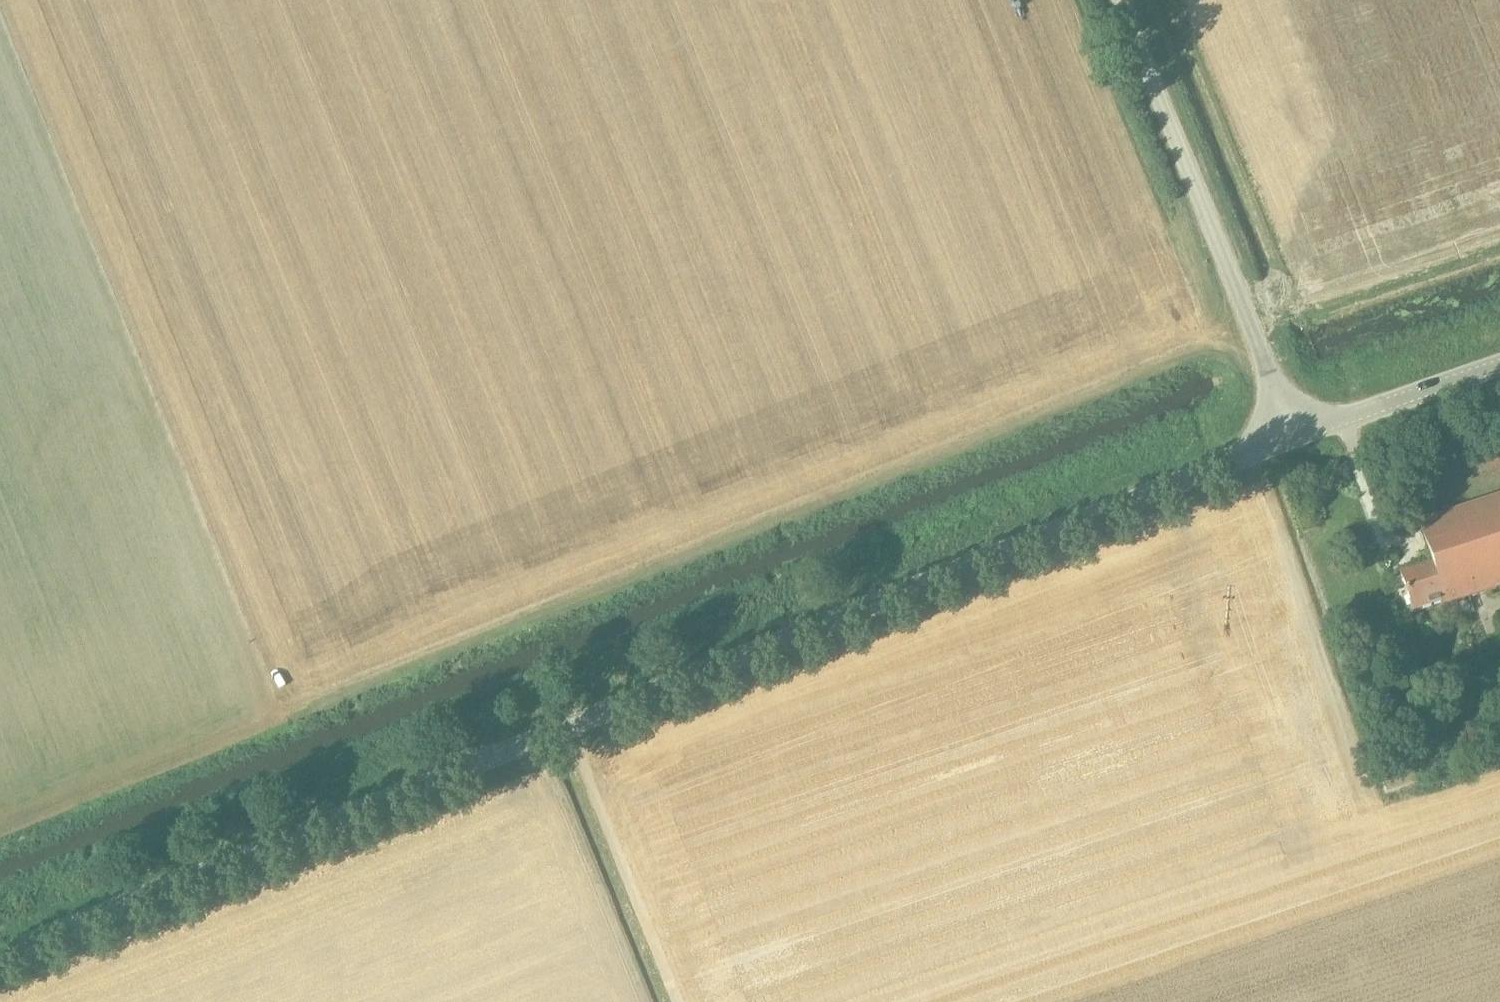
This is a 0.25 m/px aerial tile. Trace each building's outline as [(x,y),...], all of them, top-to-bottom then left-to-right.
[(1499,585),(1499,494),(1417,521),(1431,562),(1398,573),(1410,609),(1439,600),(1441,605),(1499,585)]
